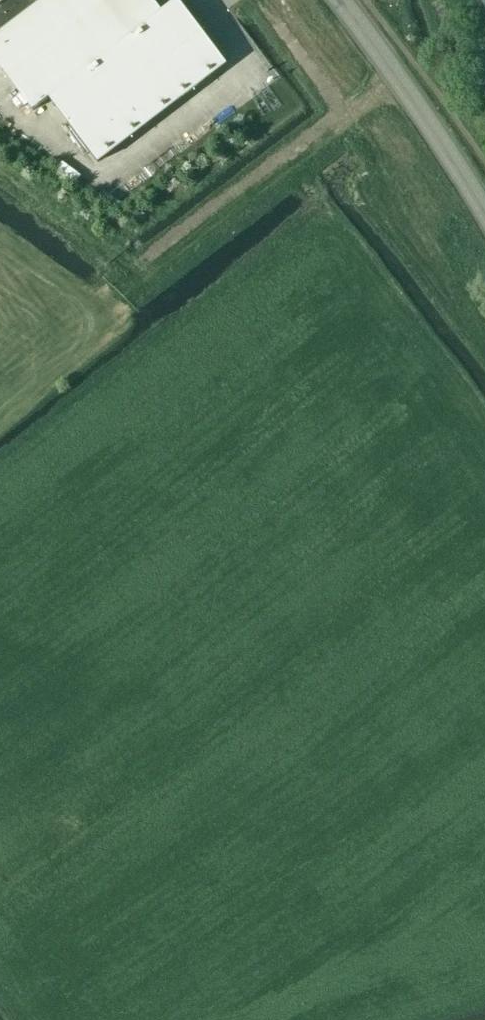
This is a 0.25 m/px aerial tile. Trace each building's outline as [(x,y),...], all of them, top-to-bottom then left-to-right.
[(32,110),(48,98),(97,162),(225,64),(176,0),(160,12),(151,0),(0,0),(0,68),(32,110)]
